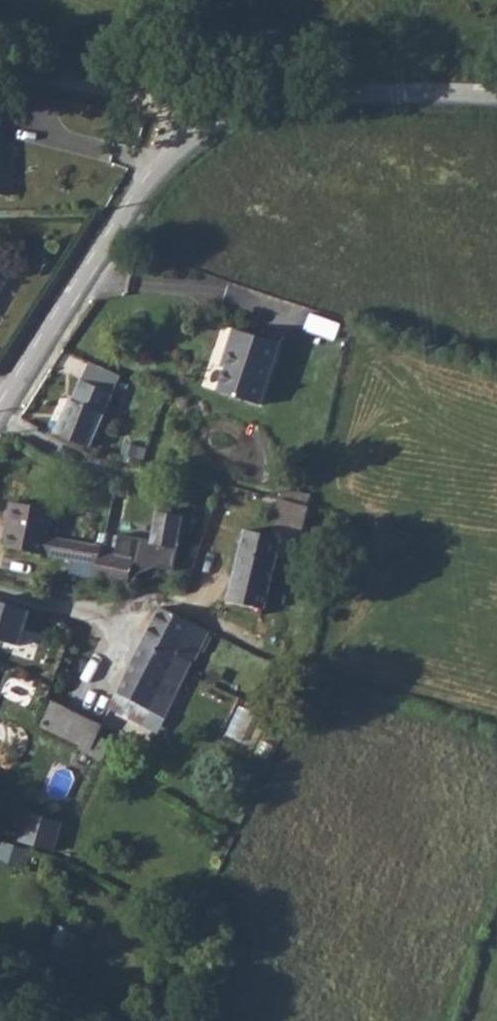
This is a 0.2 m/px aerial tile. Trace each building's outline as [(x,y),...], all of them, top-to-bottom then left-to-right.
[(223,390),(263,405),(282,349),(237,334),(232,352),(236,353),(223,390)] [(76,381),(53,437),(86,451),(109,395),(76,381)] [(46,554),(48,547),(52,531),(47,526),(50,511),(10,502),(5,521),(11,522),(5,544),(46,554)] [(95,557),(94,563),(92,571),(92,572),(127,580),(129,573),(153,560),(173,563),(182,508),(154,503),(150,532),(118,527),(114,547),(99,545),(99,547),(98,552),(97,552),(95,557)] [(272,529),(302,537),(306,520),(276,511),(272,529)] [(259,606),(273,541),(241,534),(227,599),(259,606)] [(100,541),(75,536),(71,552),(95,557),(97,552),(98,552),(99,547),(99,545),(100,541)] [(95,557),(71,552),(67,566),(92,571),(94,563),(95,557)] [(174,609),(159,601),(141,638),(167,652),(186,662),(190,655),(194,657),(210,627),(174,609)] [(0,603),(0,641),(17,646),(28,612),(0,603)] [(160,713),(170,695),(182,670),(163,662),(167,652),(141,638),(114,691),(149,708),(160,713)] [(163,662),(182,670),(186,662),(167,652),(163,662)] [(51,696),(38,720),(61,731),(74,707),(51,696)] [(61,731),(79,740),(95,718),(74,707),(61,731)] [(79,740),(87,744),(100,719),(95,718),(79,740)] [(63,818),(30,807),(22,835),(54,845),(63,818)]
